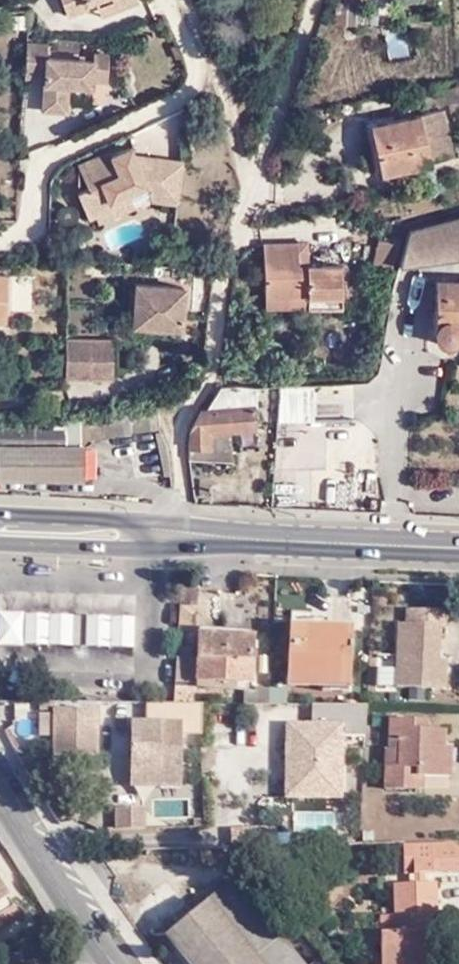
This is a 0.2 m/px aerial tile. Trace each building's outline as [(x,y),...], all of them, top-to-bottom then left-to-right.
[(66,15),(86,8),(84,3),(92,0),(60,0),(66,15)] [(135,0),(116,0),(112,2),(111,2),(111,0),(109,0),(94,5),(98,16),(114,11),(136,1),(135,0)] [(15,27),(29,28),(29,15),(15,15),(15,27)] [(34,42),(28,42),(25,76),(43,78),(41,108),(65,110),(67,83),(90,85),(91,79),(105,80),(107,54),(93,52),(92,60),(47,56),(48,43),(34,42)] [(436,105),(458,100),(458,87),(433,92),(436,105)] [(375,130),(384,179),(439,168),(457,164),(448,116),(429,120),(375,130)] [(177,201),(181,159),(149,157),(148,167),(136,165),(132,154),(129,146),(112,154),(109,148),(90,157),(92,161),(79,167),(86,186),(76,190),(86,217),(129,198),(127,192),(146,183),(150,189),(149,198),(177,201)] [(149,157),(132,154),(136,165),(148,167),(149,157)] [(77,163),(79,167),(92,161),(90,157),(77,163)] [(419,228),(411,233),(402,268),(458,261),(458,218),(419,228)] [(400,244),(380,238),(373,264),(393,269),(400,244)] [(57,242),(47,240),(45,255),(56,256),(57,242)] [(308,305),(308,314),(342,313),(341,270),(299,271),(297,248),(264,249),(265,305),(308,305)] [(84,259),(70,257),(69,269),(83,270),(84,259)] [(436,282),(434,330),(436,339),(437,341),(438,343),(440,345),(442,346),(443,347),(445,347),(448,348),(450,347),(452,347),(454,346),(456,346),(458,344),(458,343),(458,282),(436,282)] [(151,325),(167,326),(183,328),(186,288),(140,283),(136,323),(151,325)] [(266,315),(308,314),(308,305),(265,305),(266,315)] [(117,340),(67,339),(65,379),(116,378),(117,340)] [(212,411),(257,408),(255,382),(233,381),(220,384),(212,411)] [(314,385),(286,384),(284,421),(312,422),(314,385)] [(258,429),(257,408),(212,411),(206,411),(195,433),(192,450),(213,450),(215,436),(234,434),(258,429)] [(132,417),(133,434),(164,431),(162,414),(132,417)] [(120,435),(119,418),(118,416),(93,418),(95,437),(120,435)] [(132,417),(119,418),(120,435),(133,434),(132,417)] [(2,431),(2,448),(70,447),(70,430),(2,431)] [(235,461),(234,434),(215,436),(213,450),(192,450),(191,460),(235,461)] [(89,483),(88,447),(70,447),(2,448),(0,448),(0,484),(89,483)] [(199,587),(183,586),(182,607),(198,607),(199,587)] [(440,691),(441,662),(442,628),(450,629),(450,612),(410,612),(410,626),(403,626),(400,689),(440,691)] [(292,688),(328,689),(329,680),(353,681),(355,630),(331,630),(331,621),(319,621),(318,613),(296,613),(292,688)] [(88,619),(75,619),(74,648),(87,647),(88,619)] [(255,683),(257,638),(201,637),(201,658),(179,658),(177,705),(204,705),(205,682),(255,683)] [(448,663),(441,662),(440,691),(447,692),(448,663)] [(353,693),(353,681),(329,680),(328,689),(328,693),(353,693)] [(273,706),(274,690),(261,689),(259,706),(273,706)] [(290,691),(274,690),(273,706),(289,706),(290,691)] [(177,705),(148,705),(148,724),(132,724),(132,769),(183,768),(183,733),(205,734),(204,705),(177,705)] [(371,713),(371,707),(315,706),(315,726),(290,727),(290,781),(321,780),(322,799),(344,799),(344,737),(344,726),(370,727),(371,713)] [(61,716),(62,742),(64,741),(99,738),(98,713),(61,716)] [(451,733),(431,732),(425,731),(425,722),(393,721),(393,742),(403,742),(403,752),(391,751),(391,791),(422,792),(422,780),(423,772),(450,773),(450,750),(451,733)] [(344,737),(369,738),(370,727),(344,726),(344,737)] [(99,759),(99,738),(64,741),(65,758),(99,759)] [(56,759),(65,758),(64,741),(62,742),(56,742),(56,759)] [(391,742),(391,751),(403,752),(403,742),(393,742),(391,742)] [(457,751),(450,750),(450,773),(423,772),(422,780),(456,780),(457,751)] [(183,768),(132,769),(132,785),(182,786),(183,768)] [(291,799),(322,799),(321,780),(290,781),(291,799)] [(119,810),(119,831),(151,830),(150,810),(119,810)] [(415,845),(416,873),(427,873),(458,872),(458,843),(415,845)] [(407,874),(416,873),(415,845),(407,845),(407,874)] [(427,885),(427,873),(416,873),(417,885),(427,885)] [(289,947),(236,881),(169,936),(192,963),(303,963),(289,947)] [(417,885),(398,886),(399,914),(399,931),(391,932),(382,933),(383,963),(426,963),(426,953),(425,923),(438,922),(439,922),(439,884),(427,885),(417,885)] [(3,901),(0,903),(0,934),(16,924),(10,914),(3,901)] [(390,914),(391,932),(399,931),(399,914),(390,914)] [(438,952),(438,922),(425,923),(426,953),(438,952)] [(289,947),(303,963),(312,963),(320,957),(304,936),(289,947)]
